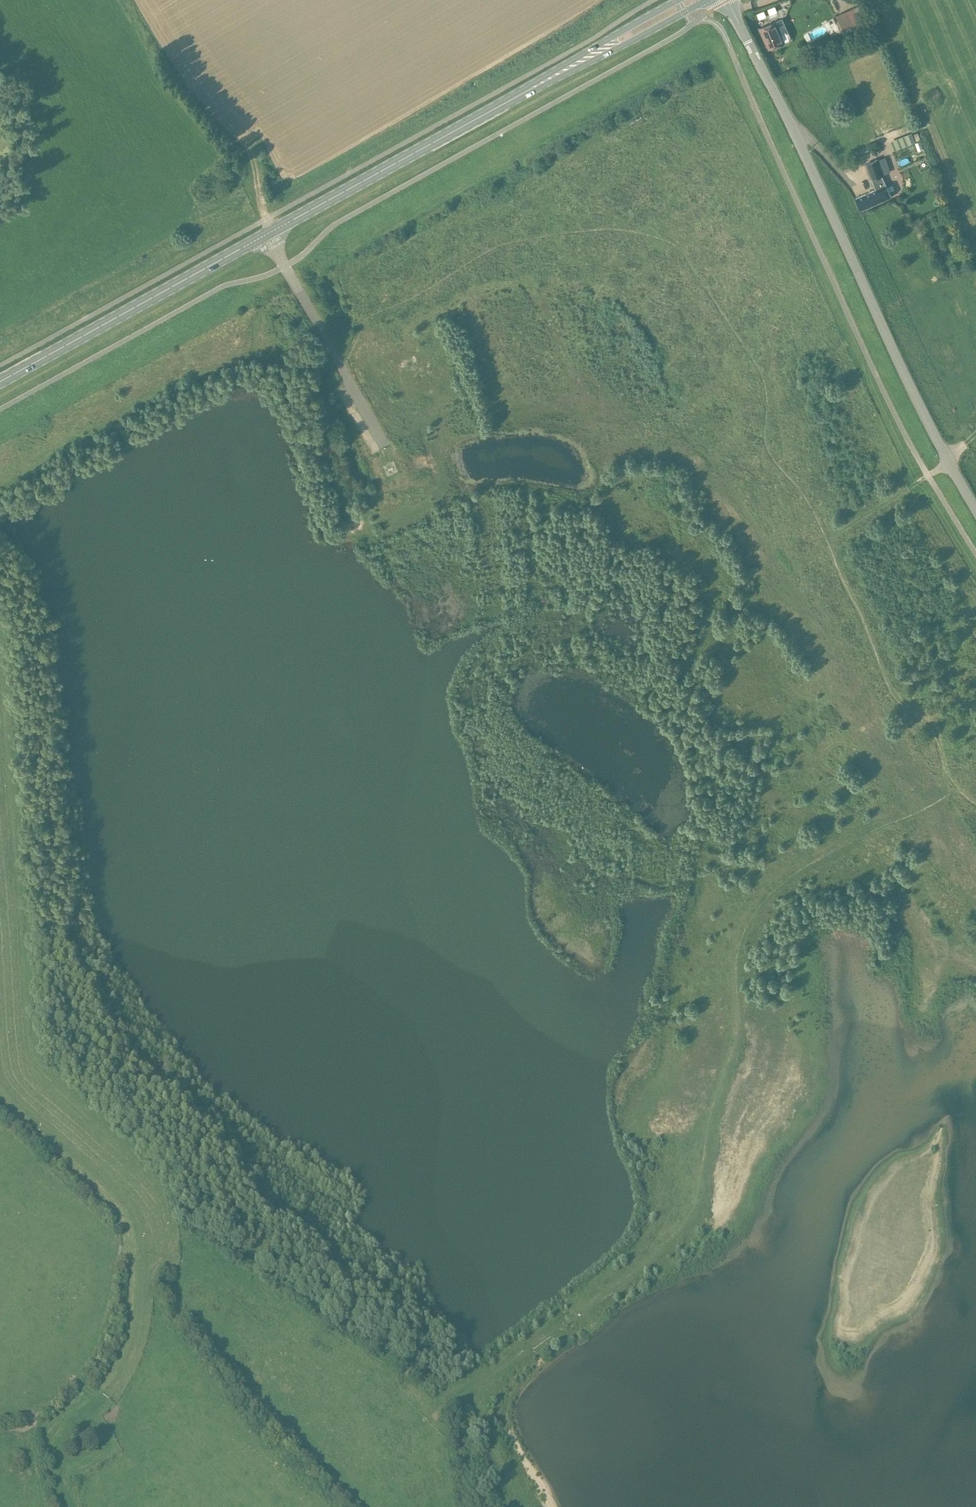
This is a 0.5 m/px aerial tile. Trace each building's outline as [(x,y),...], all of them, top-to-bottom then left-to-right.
[(865,16),(860,4),(836,15),(847,39),(866,30),(866,29),(873,26),(868,15),(865,16)] [(768,9),(770,14),(777,11),(775,6),(768,9)] [(764,10),(757,14),(759,19),(766,16),(764,10)] [(834,19),(808,30),(812,39),(838,29),(834,19)] [(781,32),(776,21),(759,29),(768,50),(785,42),(789,40),(790,36),(789,32),(785,31),(781,32)] [(912,134),(890,142),(893,150),(915,141),(912,134)] [(884,156),(876,159),(883,173),(890,171),(884,156)] [(862,210),(892,196),(881,174),(883,173),(876,159),(865,164),(876,189),(856,198),(862,210)]
